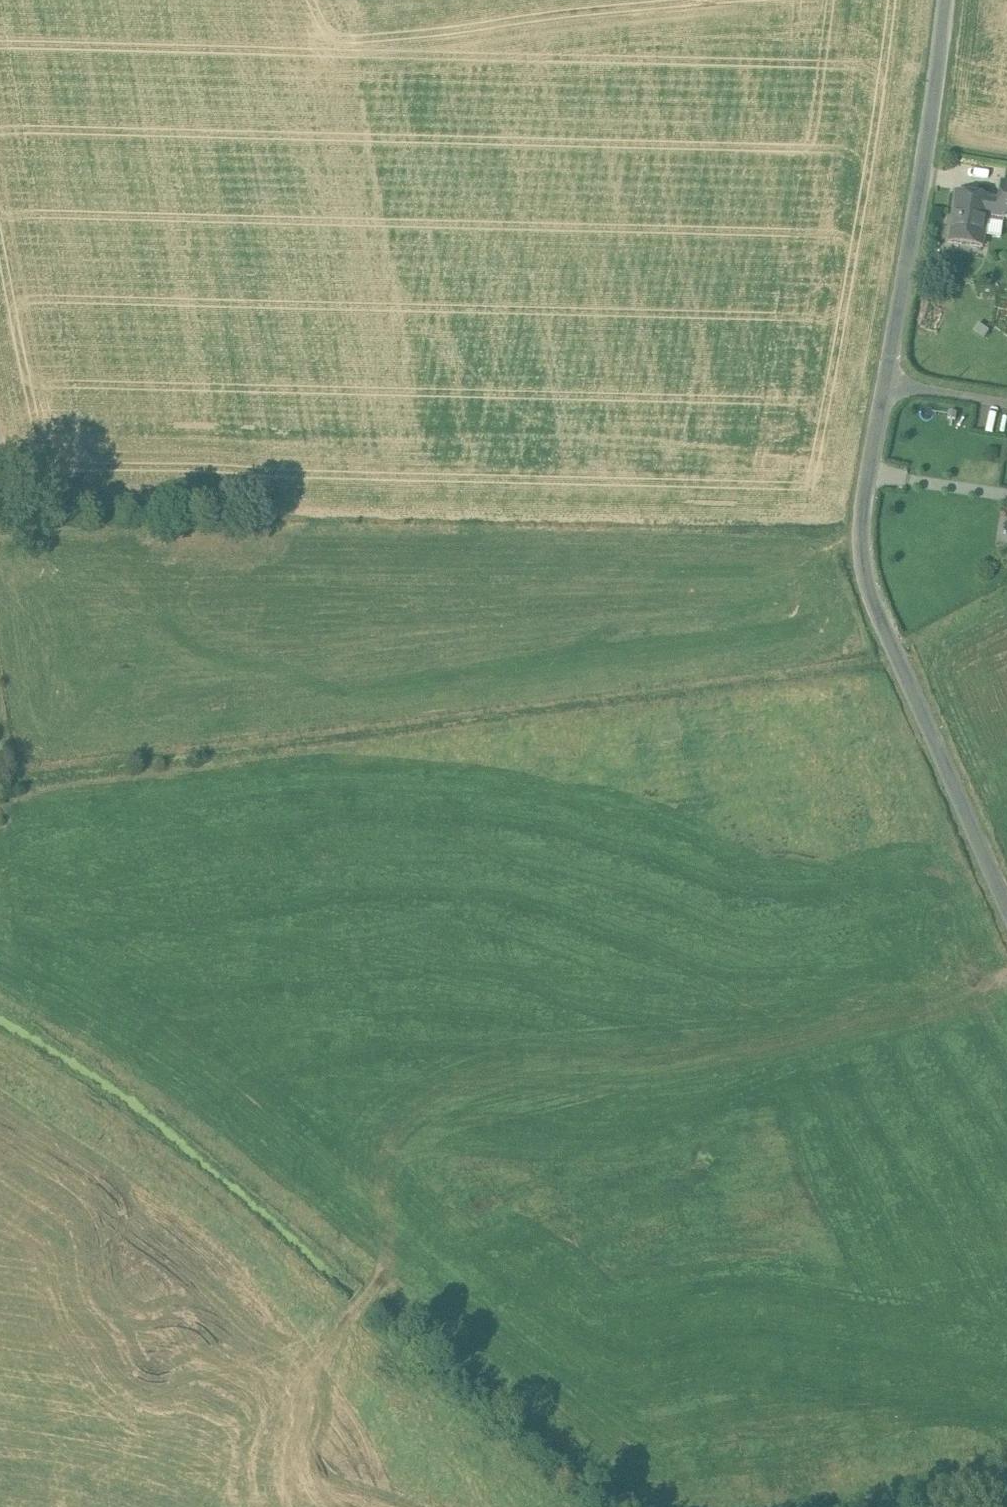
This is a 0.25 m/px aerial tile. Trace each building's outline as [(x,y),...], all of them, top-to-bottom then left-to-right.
[(949,242),(963,244),(964,244),(983,247),(990,197),(956,192),(955,193),(949,242)] [(990,198),(989,206),(988,211),(1004,213),(1006,200),(990,198)]
